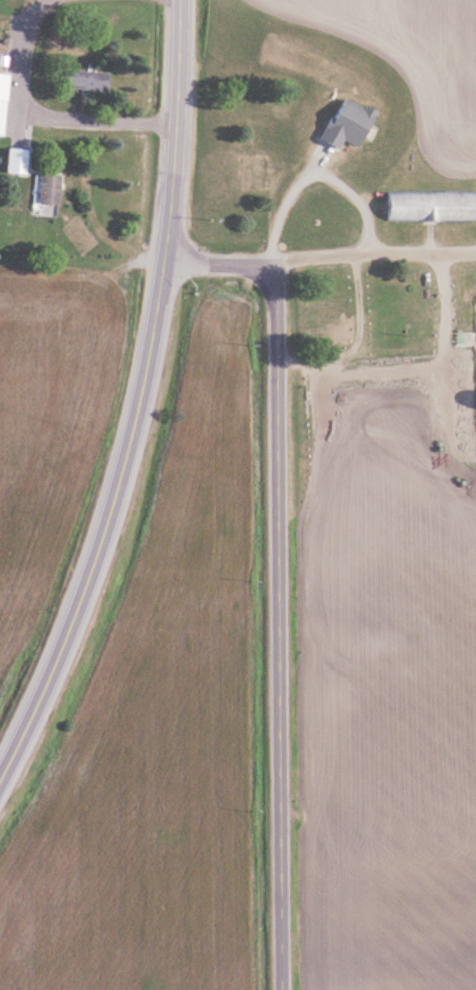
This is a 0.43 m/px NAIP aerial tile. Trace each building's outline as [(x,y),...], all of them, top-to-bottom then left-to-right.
[(68,87),(109,91),(111,73),(70,69),(68,87)] [(6,135),(9,72),(0,72),(0,135),(6,135)] [(374,113),(342,96),(318,140),(336,150),(342,139),(356,146),(374,113)] [(29,174),(29,148),(8,148),(8,174),(29,174)] [(61,175),(37,174),(35,203),(59,205),(61,175)] [(386,221),(474,221),(475,192),(387,191),(386,221)]
